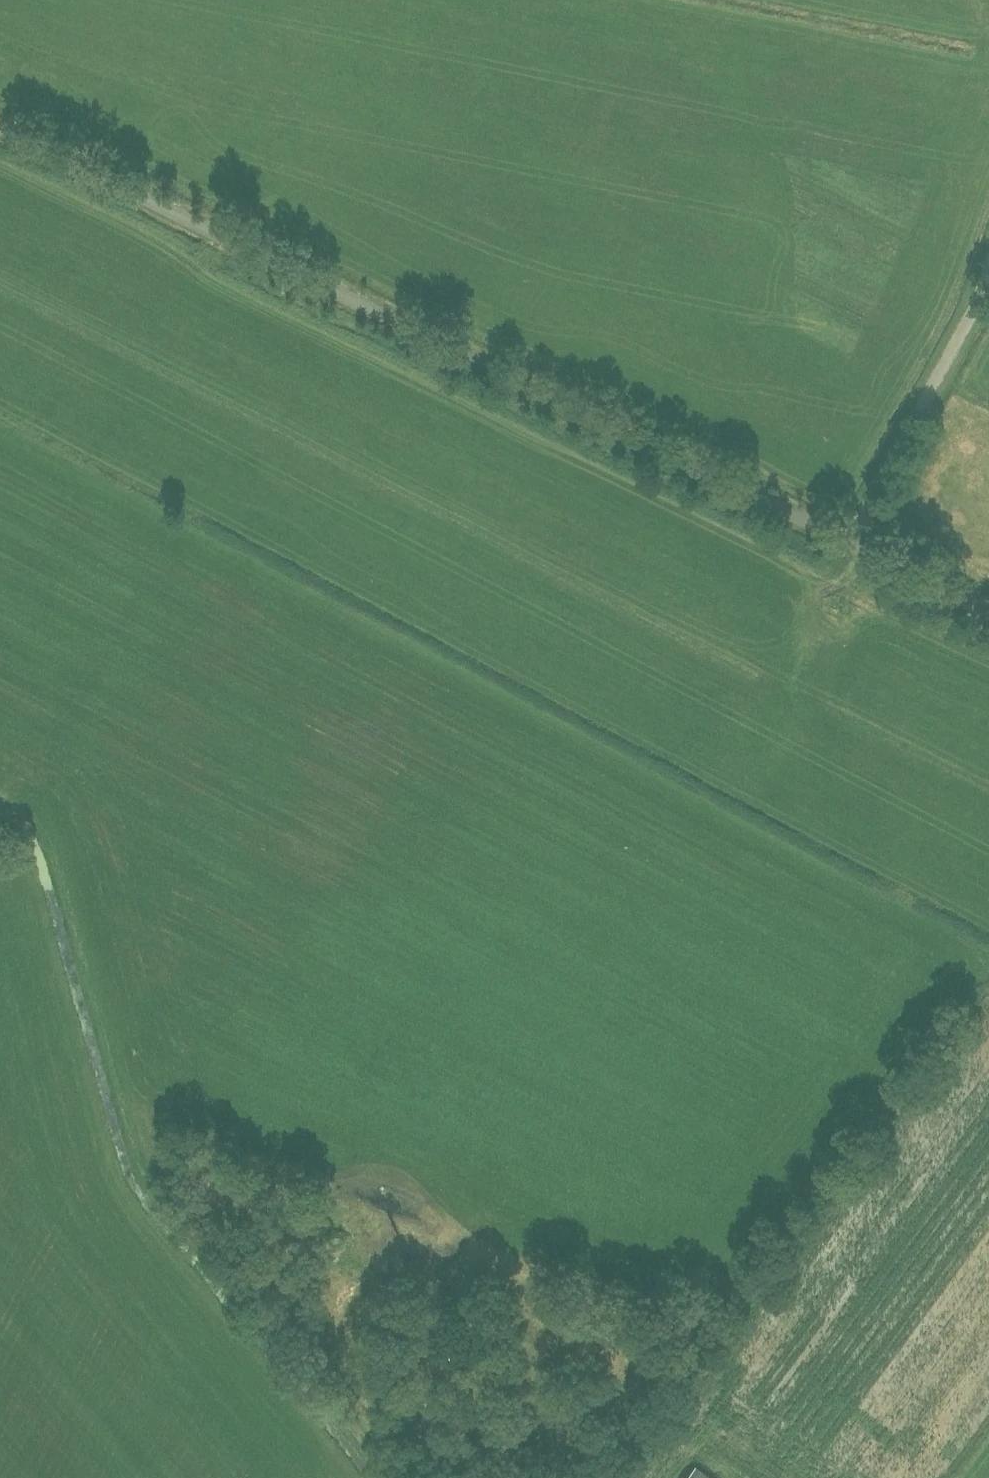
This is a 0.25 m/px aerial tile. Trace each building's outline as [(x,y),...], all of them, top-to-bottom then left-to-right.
[(696,1466),(687,1477),(712,1477),(696,1466)]
